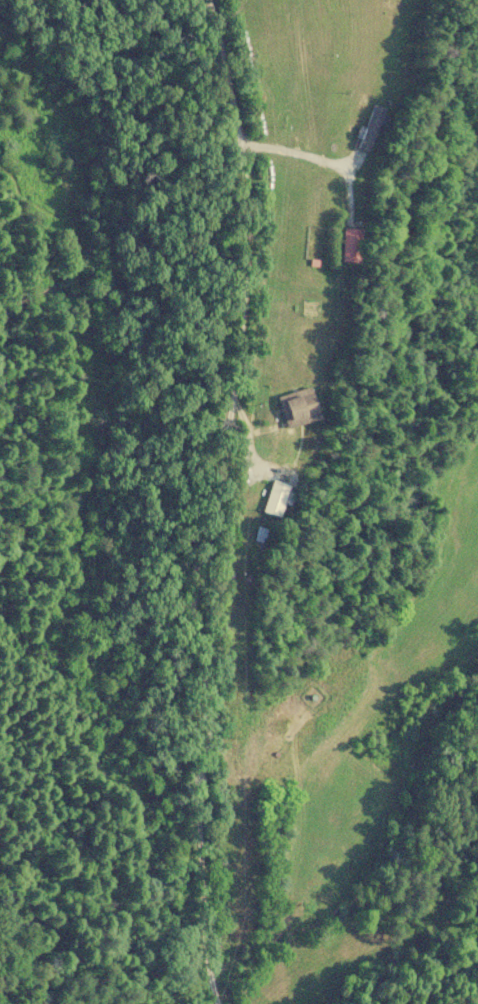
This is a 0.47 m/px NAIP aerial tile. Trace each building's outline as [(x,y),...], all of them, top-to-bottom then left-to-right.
[(388,111),(378,106),(360,139),(370,144),(388,111)] [(362,263),(363,231),(346,230),(345,263),(362,263)] [(325,422),(319,390),(282,397),(289,430),(325,422)] [(293,486),(275,480),(265,512),(283,517),(293,486)]
